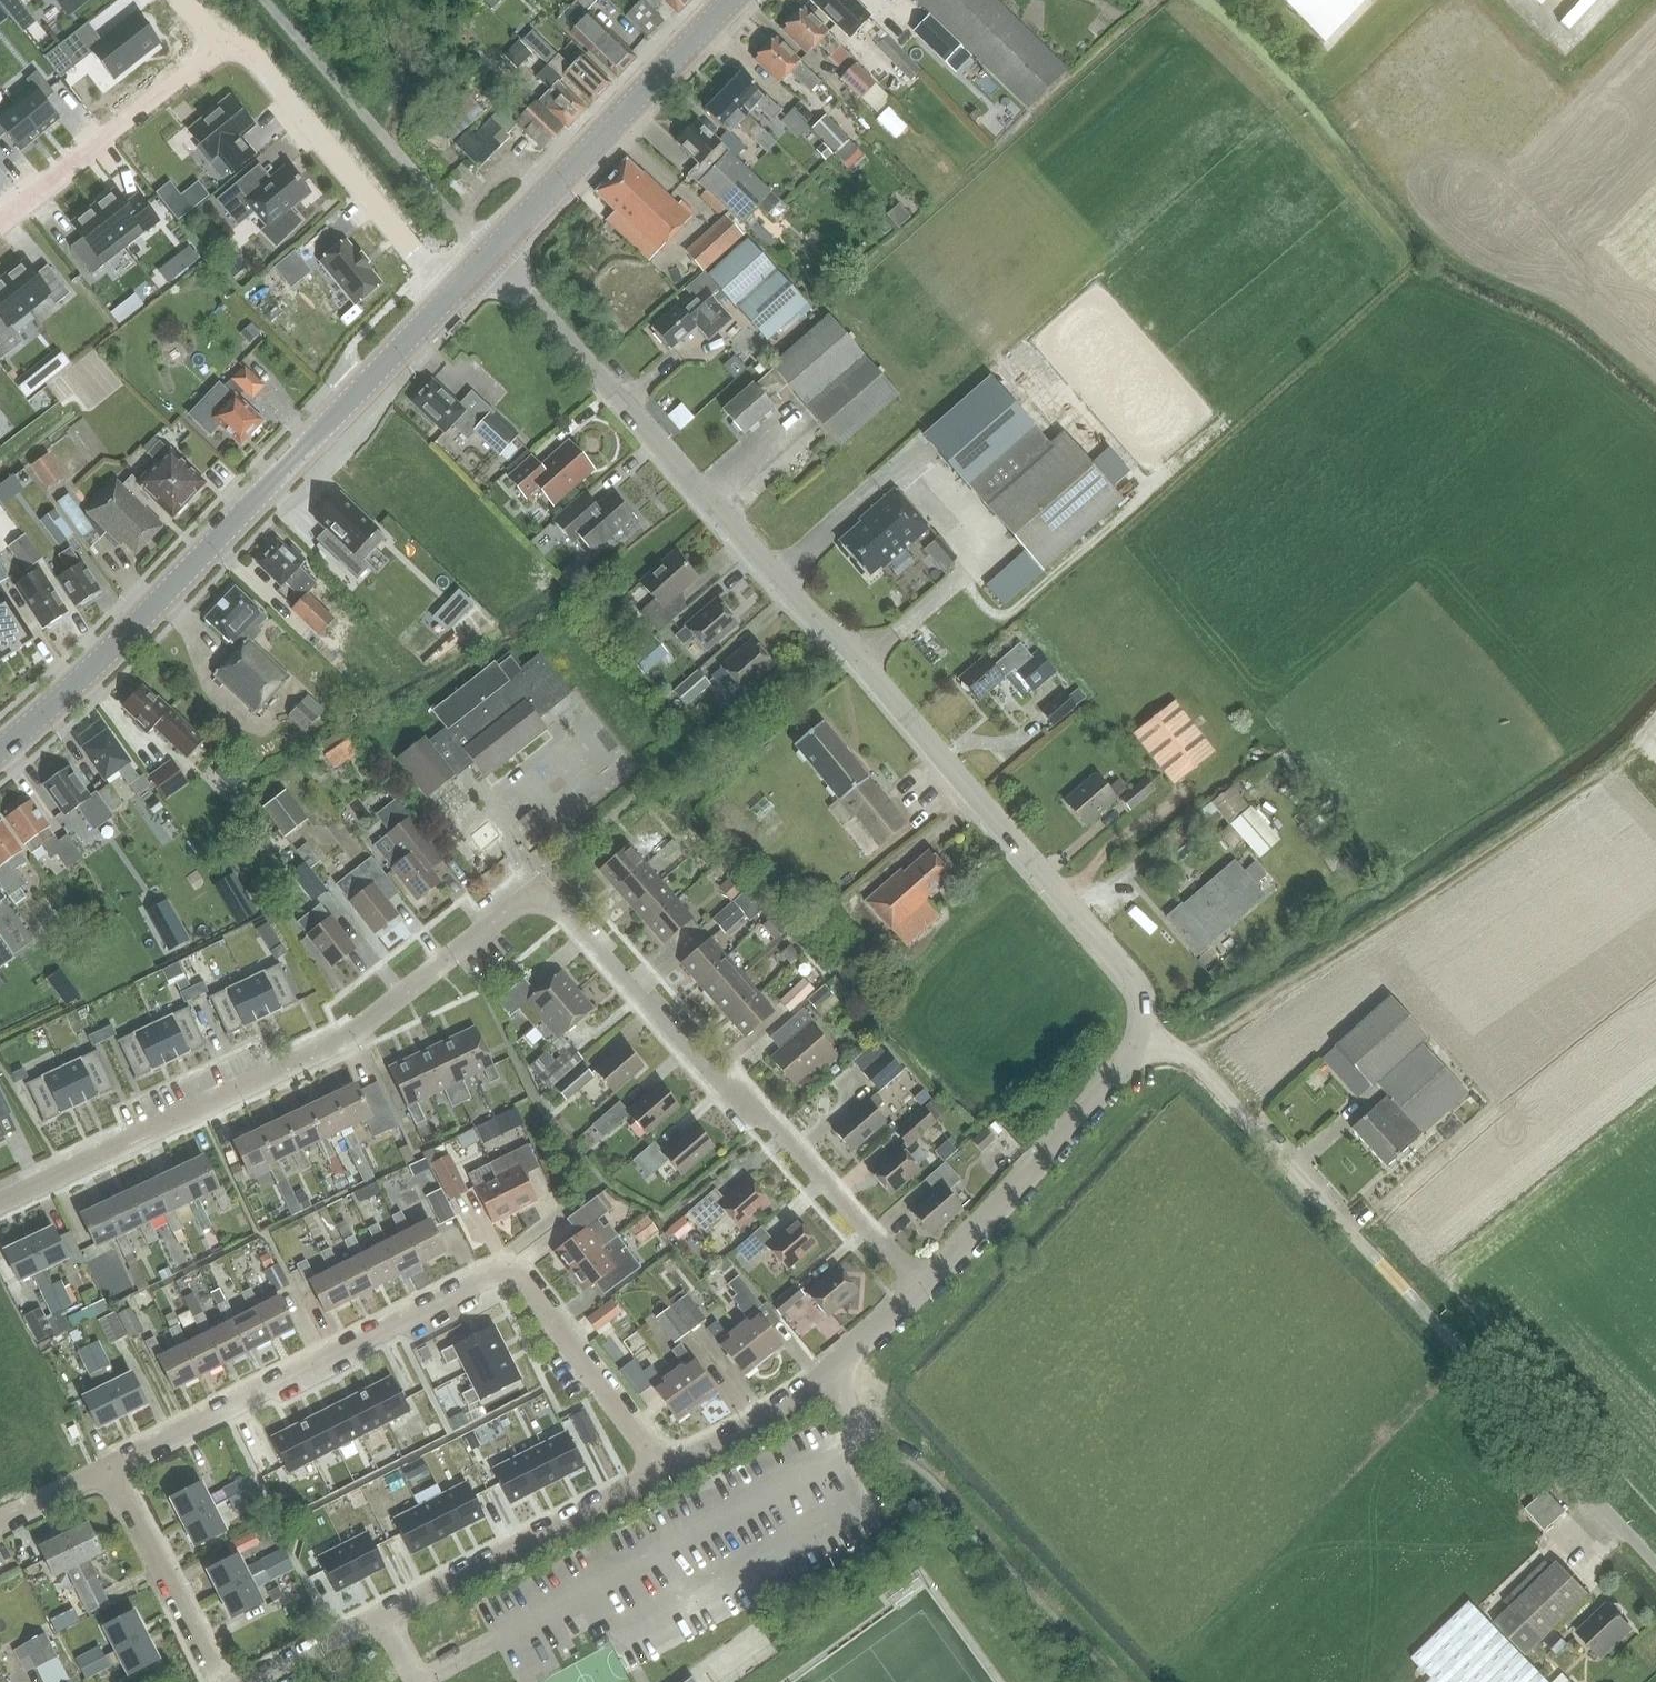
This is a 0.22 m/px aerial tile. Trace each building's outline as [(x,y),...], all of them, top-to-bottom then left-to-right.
[(67,14),(85,0),(55,0),(67,14)] [(500,0),(482,0),(492,9),(500,0)] [(586,11),(597,0),(576,0),(586,11)] [(691,0),(644,0),(643,1),(642,0),(640,0),(625,15),(647,37),(663,21),(652,10),(663,0),(677,14),(691,0)] [(810,0),(835,24),(845,13),(858,26),(867,16),(854,4),(855,3),(852,0),(811,0),(810,0)] [(1027,109),(1066,69),(996,0),(916,0),(1027,109)] [(1323,44),(1365,0),(1276,0),(1323,44)] [(1585,44),(1624,0),(1537,0),(1585,44)] [(848,55),(839,46),(826,33),(827,32),(802,9),(782,30),(806,54),(817,43),(830,55),(828,57),(838,66),(848,55)] [(635,58),(607,31),(588,12),(569,31),(617,77),(635,58)] [(24,14),(13,22),(21,32),(32,24),(24,14)] [(944,64),(961,46),(928,14),(911,32),(944,64)] [(102,42),(91,50),(93,52),(102,64),(103,64),(113,77),(156,44),(157,46),(160,49),(161,48),(158,44),(135,15),(102,42)] [(454,22),(445,29),(452,38),(461,31),(454,22)] [(569,68),(556,55),(531,30),(521,40),(546,65),(561,78),(563,76),(592,103),(610,84),(581,56),(569,68)] [(911,79),(920,70),(885,37),(876,46),(911,79)] [(70,38),(45,58),(60,76),(61,75),(53,66),(64,58),(68,63),(81,53),(70,38)] [(819,83),(811,75),(798,63),(799,62),(774,38),(754,59),(778,83),(789,72),(809,92),(819,83)] [(532,53),(519,40),(502,55),(515,69),(532,53)] [(875,83),(855,63),(839,78),(860,99),(861,98),(876,113),(890,98),(874,84),(875,83)] [(567,129),(586,109),(556,82),(560,79),(548,68),(537,79),(548,89),(534,103),(527,96),(512,112),(503,104),(473,135),(467,129),(454,144),(478,168),(509,137),(506,134),(517,122),(543,146),(563,125),(567,129)] [(746,115),(746,114),(755,105),(767,117),(766,117),(771,122),(781,111),(777,108),(740,73),(722,92),(746,115)] [(35,90),(15,108),(39,134),(56,119),(40,101),(50,92),(35,75),(28,81),(35,90)] [(751,119),(746,114),(746,115),(722,92),(704,111),(725,131),(716,140),(734,157),(745,147),(729,132),(737,124),(766,152),(775,143),(750,119),(751,119)] [(229,98),(188,131),(200,146),(196,149),(221,179),(230,172),(231,173),(253,154),(240,139),(254,127),(229,98)] [(431,119),(450,141),(471,123),(452,101),(431,119)] [(5,131),(22,149),(39,134),(15,108),(0,121),(0,136),(5,131)] [(808,127),(791,109),(779,121),(796,139),(808,127)] [(858,150),(825,114),(810,127),(834,152),(832,154),(842,164),(858,150)] [(734,157),(716,140),(695,120),(675,141),(698,163),(687,174),(739,224),(770,192),(734,157)] [(815,150),(825,161),(832,154),(822,144),(815,150)] [(625,160),(595,192),(613,210),(611,212),(651,250),(685,214),(641,172),(640,174),(625,160)] [(246,175),(216,200),(236,225),(253,211),(266,226),(260,231),(275,247),(301,222),(289,209),(308,193),(286,167),(258,189),(246,175)] [(169,183),(155,194),(176,221),(191,210),(180,196),(169,183)] [(112,190),(91,207),(124,248),(158,222),(159,221),(137,194),(136,195),(125,204),(113,189),(112,190)] [(784,205),(772,193),(760,206),(771,217),(775,217),(785,211),(784,205)] [(897,204),(886,214),(897,227),(909,217),(897,204)] [(70,223),(69,224),(81,239),(70,248),(91,275),(124,248),(91,207),(70,223)] [(743,235),(724,214),(683,252),(702,272),(743,235)] [(684,290),(692,299),(680,310),(677,306),(652,329),(669,349),(695,326),(708,340),(730,319),(717,304),(725,296),(735,307),(736,306),(766,340),(806,304),(748,239),(707,276),(703,272),(684,290)] [(344,242),(320,262),(355,304),(379,284),(368,271),(370,269),(356,252),(354,253),(344,242)] [(198,259),(190,248),(176,259),(184,270),(198,259)] [(273,268),(282,278),(302,261),(294,251),(273,268)] [(222,266),(233,278),(245,267),(234,255),(222,266)] [(25,259),(4,275),(31,310),(50,295),(56,303),(71,292),(49,263),(36,273),(25,259)] [(10,352),(24,340),(12,325),(31,310),(4,275),(0,278),(0,339),(10,352)] [(109,312),(118,323),(127,316),(118,305),(109,312)] [(780,400),(775,394),(786,385),(840,445),(896,396),(825,316),(769,366),(772,369),(752,386),(751,385),(722,410),(743,434),(772,409),(771,408),(780,400)] [(239,334),(248,344),(259,334),(251,324),(239,334)] [(219,380),(187,415),(209,436),(220,424),(239,444),(251,432),(254,432),(258,428),(258,424),(261,421),(239,399),(251,387),(254,390),(276,368),(251,343),(229,365),(239,375),(227,387),(219,380)] [(758,374),(763,370),(758,365),(753,369),(758,374)] [(923,436),(1042,570),(1122,500),(1062,433),(1049,444),(989,377),(923,436)] [(510,443),(515,438),(489,413),(479,424),(431,380),(410,402),(443,432),(451,424),(467,439),(472,432),(498,457),(500,455),(507,461),(518,450),(510,443)] [(152,436),(141,448),(146,453),(157,441),(152,436)] [(202,483),(169,452),(158,441),(146,453),(158,464),(150,472),(148,470),(137,482),(153,498),(171,516),(202,483)] [(530,458),(509,477),(525,496),(535,487),(550,504),(555,500),(590,469),(567,444),(540,468),(530,458)] [(46,488),(63,476),(47,453),(30,466),(46,488)] [(153,498),(137,482),(131,476),(121,486),(115,481),(86,512),(83,515),(68,493),(56,502),(81,538),(93,529),(100,539),(106,532),(121,545),(123,543),(135,555),(162,525),(143,508),(153,498)] [(839,543),(867,575),(877,565),(881,570),(929,527),(894,488),(858,520),(861,524),(839,543)] [(596,507),(584,493),(552,520),(571,542),(578,536),(592,551),(620,527),(624,532),(636,522),(611,493),(596,507)] [(374,529),(339,495),(316,519),(326,528),(324,530),(315,540),(357,579),(367,568),(362,562),(384,538),(374,529)] [(39,521),(58,547),(73,535),(55,509),(39,521)] [(25,571),(42,559),(25,535),(8,547),(25,571)] [(934,540),(923,549),(928,556),(939,546),(934,540)] [(277,541),(256,563),(280,586),(284,583),(301,598),(291,609),(318,635),(334,619),(307,594),(316,584),(299,567),(305,560),(291,547),(287,551),(277,541)] [(68,571),(56,578),(75,607),(77,605),(81,607),(89,602),(89,598),(99,591),(81,562),(79,564),(70,549),(59,556),(68,571)] [(671,599),(695,578),(673,553),(639,583),(654,599),(639,612),(657,633),(682,611),(671,599)] [(26,578),(14,585),(24,600),(43,629),(45,627),(49,629),(56,624),(56,620),(67,613),(48,584),(39,569),(37,570),(26,578)] [(257,627),(266,617),(234,587),(204,619),(236,649),(212,675),(255,714),(289,677),(251,641),(261,631),(257,627)] [(458,590),(431,618),(447,632),(473,604),(458,590)] [(33,639),(6,596),(0,600),(0,660),(33,639)] [(706,650),(736,624),(715,600),(685,626),(685,627),(674,636),(682,645),(693,635),(706,650)] [(667,653),(653,637),(628,658),(643,675),(667,653)] [(742,691),(772,665),(751,641),(721,667),(711,676),(718,685),(729,676),(742,691)] [(984,657),(958,679),(961,682),(960,686),(965,692),(969,692),(977,701),(1003,679),(1002,677),(1014,667),(1033,689),(1034,690),(1054,673),(1037,653),(1031,658),(1019,644),(1006,655),(993,667),(984,657)] [(484,778),(546,729),(537,718),(567,694),(538,656),(520,670),(509,656),(497,666),(494,662),(432,710),(446,729),(428,743),(423,737),(396,758),(426,798),(463,769),(461,766),(469,759),(484,778)] [(1020,700),(1033,689),(1014,667),(1002,677),(1003,679),(1020,700)] [(697,671),(673,691),(683,703),(707,683),(697,671)] [(128,696),(120,704),(121,706),(136,719),(134,721),(147,734),(153,727),(186,758),(203,740),(169,708),(168,709),(156,697),(154,699),(140,686),(130,697),(128,696)] [(1042,711),(1054,725),(1076,706),(1064,692),(1042,711)] [(308,695),(289,716),(304,730),(323,710),(308,695)] [(1172,702),(1134,733),(1141,741),(1139,742),(1169,780),(1183,778),(1215,753),(1189,720),(1174,701),(1172,702)] [(793,745),(838,799),(828,807),(868,855),(905,824),(821,722),(793,745)] [(92,739),(81,747),(83,749),(104,779),(117,770),(128,785),(139,778),(128,762),(127,763),(106,733),(93,742),(92,739)] [(346,737),(322,753),(326,760),(351,744),(346,737)] [(358,754),(351,744),(326,760),(333,770),(358,754)] [(229,755),(213,773),(231,790),(247,773),(229,755)] [(1270,758),(1249,773),(1255,781),(1276,766),(1270,758)] [(188,784),(171,759),(147,776),(165,800),(188,784)] [(46,783),(43,784),(65,816),(73,810),(77,807),(89,825),(93,830),(100,825),(112,816),(95,792),(89,797),(68,767),(57,774),(55,771),(43,780),(46,783)] [(139,778),(128,785),(136,796),(150,786),(142,775),(139,778)] [(1064,801),(1085,825),(1115,799),(1114,798),(1125,789),(1117,780),(1107,790),(1094,775),(1064,801)] [(1154,789),(1144,777),(1118,799),(1129,811),(1154,789)] [(96,791),(95,792),(112,816),(113,816),(111,813),(122,805),(108,784),(96,792),(96,791)] [(285,790),(262,808),(284,837),(307,820),(285,790)] [(156,797),(146,805),(153,814),(163,806),(156,797)] [(66,868),(82,857),(66,834),(57,840),(48,828),(48,827),(29,800),(20,807),(17,804),(4,812),(7,816),(5,818),(30,854),(42,845),(51,858),(56,854),(66,868)] [(397,804),(383,815),(392,828),(388,832),(385,834),(393,845),(396,849),(383,859),(391,869),(416,901),(439,882),(430,871),(442,861),(440,859),(416,827),(397,804)] [(1229,825),(1258,858),(1279,840),(1249,806),(1229,825)] [(8,897),(26,884),(15,869),(26,861),(20,852),(0,824),(0,885),(8,897)] [(685,840),(695,850),(702,843),(692,833),(685,840)] [(615,889),(644,864),(627,845),(598,871),(615,889)] [(925,896),(949,875),(929,851),(904,873),(901,869),(867,898),(895,930),(907,943),(940,913),(925,896)] [(398,893),(370,857),(335,885),(349,902),(373,934),(397,916),(386,902),(398,893)] [(1163,858),(1150,868),(1157,878),(1170,868),(1163,858)] [(1197,954),(1264,896),(1255,884),(1265,876),(1253,862),(1243,871),(1234,861),(1183,906),(1180,903),(1165,916),(1197,954)] [(305,862),(289,874),(311,902),(326,890),(305,862)] [(630,907),(659,882),(644,864),(615,889),(630,907)] [(256,912),(233,874),(213,886),(236,924),(256,912)] [(718,888),(730,902),(743,891),(731,877),(718,888)] [(646,925),(675,900),(659,882),(630,907),(646,925)] [(744,916),(749,921),(763,909),(746,890),(732,902),(744,916)] [(662,944),(691,918),(675,900),(646,925),(662,944)] [(187,941),(165,901),(146,911),(168,951),(187,941)] [(744,916),(732,902),(712,920),(724,934),(744,916)] [(317,906),(296,922),(307,935),(306,935),(331,967),(354,949),(329,917),(320,905),(319,904),(317,906)] [(785,930),(772,915),(761,925),(773,940),(785,930)] [(268,949),(279,942),(267,922),(255,930),(268,949)] [(66,925),(58,930),(66,944),(75,940),(66,925)] [(14,957),(0,937),(0,967),(14,957)] [(696,983),(725,957),(709,938),(680,964),(696,983)] [(275,960),(286,953),(281,944),(269,951),(275,960)] [(780,953),(790,964),(799,956),(789,945),(780,953)] [(712,1001),(741,975),(725,957),(696,983),(712,1001)] [(280,963),(243,981),(261,1018),(262,1018),(262,1019),(298,1002),(298,1001),(297,1000),(296,1001),(279,966),(280,965),(280,963)] [(522,978),(495,1001),(509,1017),(518,1009),(533,1026),(541,1019),(542,1019),(576,991),(559,972),(535,993),(522,978)] [(728,1019),(757,993),(741,975),(712,1001),(728,1019)] [(186,978),(176,982),(181,992),(191,987),(186,978)] [(813,989),(803,978),(777,1001),(788,1012),(813,989)] [(191,987),(195,997),(208,992),(203,981),(191,987)] [(226,1036),(261,1019),(261,1018),(243,981),(207,998),(208,999),(209,999),(226,1034),(225,1034),(226,1036)] [(833,996),(823,984),(806,1000),(816,1011),(833,996)] [(195,997),(191,987),(181,992),(178,993),(183,1003),(195,997)] [(541,1019),(533,1026),(542,1036),(541,1037),(549,1046),(551,1044),(561,1056),(537,1076),(548,1088),(581,1059),(571,1047),(561,1036),(592,1009),(576,991),(542,1019),(541,1019)] [(744,1037),(773,1012),(757,993),(728,1019),(744,1037)] [(1388,995),(1333,1046),(1370,1087),(1374,1083),(1386,1095),(1350,1128),(1386,1167),(1440,1118),(1467,1094),(1420,1043),(1427,1037),(1388,995)] [(171,1062),(206,1045),(206,1043),(204,1044),(188,1009),(189,1008),(188,1007),(152,1024),(170,1061),(171,1062)] [(821,1070),(837,1056),(810,1026),(814,1022),(802,1009),(769,1038),(780,1051),(770,1059),(792,1084),(816,1063),(821,1070)] [(169,1062),(170,1061),(152,1024),(116,1041),(117,1043),(118,1042),(134,1077),(133,1078),(134,1079),(170,1063),(169,1062)] [(111,1025),(99,1031),(104,1041),(116,1035),(111,1025)] [(489,1083),(498,1078),(492,1066),(492,1065),(474,1027),(452,1037),(470,1076),(483,1070),(489,1083)] [(92,1047),(104,1041),(99,1031),(87,1036),(92,1047)] [(461,1080),(470,1076),(452,1037),(431,1048),(458,1104),(470,1098),(461,1080)] [(884,1051),(883,1052),(874,1042),(852,1061),(878,1091),(902,1071),(884,1051)] [(613,1092),(642,1067),(622,1044),(593,1070),(613,1092)] [(1360,1096),(1370,1087),(1333,1046),(1322,1056),(1360,1096)] [(451,1107),(458,1104),(431,1048),(409,1058),(428,1096),(442,1089),(451,1107)] [(97,1050),(60,1067),(78,1105),(79,1105),(115,1088),(114,1087),(113,1087),(96,1052),(97,1052),(97,1050)] [(416,1102),(428,1096),(409,1058),(387,1068),(408,1112),(408,1111),(415,1124),(424,1120),(416,1102)] [(565,1100),(592,1076),(582,1065),(555,1088),(565,1100)] [(78,1105),(60,1067),(24,1084),(25,1086),(26,1085),(43,1120),(42,1121),(42,1123),(78,1106),(78,1105)] [(11,1074),(15,1083),(27,1077),(23,1068),(11,1074)] [(364,1119),(373,1137),(398,1125),(377,1082),(358,1091),(355,1084),(330,1095),(346,1128),(350,1126),(364,1119)] [(602,1137),(628,1114),(645,1134),(677,1107),(657,1084),(626,1111),(618,1102),(591,1125),(602,1137)] [(832,1130),(851,1151),(884,1122),(873,1110),(882,1102),(875,1093),(866,1101),(865,1101),(832,1130)] [(330,1095),(306,1107),(321,1139),(326,1137),(340,1130),(349,1149),(347,1149),(363,1182),(374,1177),(358,1144),(350,1126),(346,1128),(330,1095)] [(8,1114),(0,1097),(0,1118),(8,1114)] [(325,1160),(333,1176),(342,1172),(326,1137),(321,1139),(306,1107),(282,1118),(297,1151),(301,1149),(316,1142),(325,1160)] [(522,1124),(514,1107),(492,1117),(500,1134),(522,1124)] [(907,1146),(933,1122),(921,1108),(895,1132),(907,1146)] [(301,1149),(297,1151),(282,1118),(258,1130),(273,1162),(277,1160),(292,1153),(301,1171),(310,1167),(301,1149)] [(680,1174),(712,1147),(692,1124),(661,1150),(653,1141),(632,1159),(647,1177),(667,1159),(680,1174)] [(984,1129),(971,1141),(981,1152),(995,1140),(984,1129)] [(286,1178),(277,1160),(273,1162),(258,1130),(233,1141),(248,1174),(268,1165),(276,1183),(286,1178)] [(943,1161),(955,1150),(946,1140),(934,1151),(943,1161)] [(398,1149),(405,1164),(414,1160),(407,1145),(398,1149)] [(512,1152),(523,1174),(538,1167),(527,1145),(512,1152)] [(869,1171),(889,1195),(918,1169),(898,1146),(869,1171)] [(523,1174),(512,1152),(489,1164),(514,1212),(536,1201),(523,1174)] [(467,1191),(449,1154),(430,1163),(448,1200),(467,1191)] [(193,1201),(194,1200),(208,1193),(217,1211),(230,1205),(221,1187),(218,1188),(202,1156),(177,1168),(193,1201)] [(930,1235),(960,1208),(946,1191),(960,1180),(944,1162),(924,1179),(933,1189),(909,1210),(930,1235)] [(492,1223),(514,1212),(489,1164),(467,1175),(473,1187),(492,1223)] [(202,1218),(194,1200),(193,1201),(177,1168),(153,1179),(169,1212),(171,1211),(173,1210),(185,1204),(193,1222),(202,1218)] [(737,1227),(767,1202),(747,1178),(723,1199),(714,1189),(687,1212),(705,1233),(726,1215),(737,1227)] [(163,1215),(172,1233),(181,1228),(182,1228),(173,1210),(171,1211),(169,1212),(153,1179),(129,1191),(145,1224),(147,1222),(163,1215)] [(361,1188),(354,1191),(354,1192),(359,1202),(367,1199),(361,1188)] [(455,1217),(440,1188),(424,1196),(439,1225),(455,1217)] [(155,1240),(147,1222),(145,1224),(129,1191),(105,1202),(120,1235),(123,1233),(125,1233),(138,1227),(146,1244),(155,1240)] [(305,1194),(296,1198),(301,1209),(310,1205),(305,1194)] [(294,1196),(284,1201),(288,1209),(298,1204),(294,1196)] [(597,1220),(608,1212),(596,1196),(566,1219),(577,1233),(553,1252),(568,1272),(600,1248),(616,1235),(608,1224),(603,1228),(597,1220)] [(120,1235),(105,1202),(80,1214),(95,1247),(115,1237),(124,1256),(132,1252),(133,1251),(125,1233),(123,1233),(120,1235)] [(445,1252),(429,1220),(409,1229),(400,1211),(391,1216),(400,1234),(404,1232),(421,1264),(445,1252)] [(646,1215),(631,1226),(643,1241),(657,1230),(646,1215)] [(682,1217),(668,1229),(678,1241),(692,1229),(682,1217)] [(786,1269),(815,1244),(795,1220),(772,1240),(760,1227),(736,1248),(748,1261),(766,1246),(786,1269)] [(343,1240),(351,1236),(343,1221),(335,1225),(343,1240)] [(404,1232),(400,1234),(386,1242),(376,1224),(367,1228),(376,1246),(380,1244),(397,1276),(421,1264),(404,1232)] [(69,1231),(56,1237),(52,1228),(28,1239),(42,1269),(65,1258),(67,1262),(81,1256),(69,1231)] [(186,1241),(181,1228),(172,1233),(177,1243),(178,1245),(186,1241)] [(320,1253),(329,1271),(333,1268),(349,1301),(373,1289),(357,1256),(352,1258),(338,1266),(321,1232),(311,1237),(320,1253)] [(583,1292),(598,1280),(606,1291),(603,1293),(603,1294),(640,1267),(616,1235),(600,1248),(568,1272),(583,1292)] [(380,1244),(376,1246),(362,1254),(353,1236),(351,1236),(343,1240),(352,1258),(357,1256),(373,1289),(397,1276),(380,1244)] [(41,1270),(42,1269),(28,1239),(3,1251),(17,1281),(32,1274),(60,1332),(70,1328),(61,1309),(50,1286),(49,1283),(48,1284),(41,1270)] [(258,1258),(264,1269),(273,1264),(267,1253),(258,1258)] [(732,1266),(726,1259),(717,1267),(723,1274),(732,1266)] [(333,1268),(329,1271),(314,1278),(305,1260),(296,1265),(305,1283),(309,1281),(325,1313),(349,1301),(333,1268)] [(289,1284),(278,1263),(262,1271),(273,1292),(289,1284)] [(826,1316),(856,1291),(836,1267),(806,1292),(826,1316)] [(167,1268),(157,1273),(161,1280),(170,1275),(167,1268)] [(763,1361),(781,1345),(754,1311),(761,1306),(738,1275),(727,1284),(735,1295),(731,1298),(736,1305),(736,1306),(745,1318),(735,1326),(763,1361)] [(58,1282),(50,1286),(61,1309),(70,1304),(69,1303),(62,1288),(58,1282)] [(779,1315),(803,1295),(794,1285),(771,1305),(779,1315)] [(219,1288),(210,1292),(225,1323),(229,1321),(246,1353),(270,1341),(254,1309),(249,1311),(235,1318),(226,1300),(225,1300),(219,1288)] [(270,1341),(294,1328),(278,1296),(259,1306),(250,1288),(241,1293),(249,1311),(254,1309),(270,1341)] [(192,1317),(202,1312),(192,1292),(182,1297),(192,1317)] [(690,1330),(704,1320),(685,1295),(671,1305),(690,1330)] [(103,1298),(81,1309),(86,1320),(108,1309),(103,1298)] [(595,1331),(620,1312),(611,1300),(586,1319),(595,1331)] [(54,1333),(40,1307),(22,1316),(36,1342),(54,1333)] [(142,1331),(130,1307),(116,1314),(128,1338),(142,1331)] [(673,1342),(688,1332),(669,1307),(655,1317),(673,1342)] [(127,1336),(114,1311),(96,1320),(109,1345),(127,1336)] [(229,1321),(225,1323),(211,1330),(202,1312),(192,1317),(201,1335),(205,1333),(222,1365),(246,1353),(229,1321)] [(763,1361),(735,1326),(725,1335),(715,1322),(706,1329),(744,1376),(763,1361)] [(205,1333),(201,1335),(187,1342),(178,1324),(168,1329),(177,1347),(181,1345),(198,1377),(221,1365),(222,1365),(205,1333)] [(493,1325),(439,1352),(446,1365),(458,1359),(465,1373),(507,1352),(493,1325)] [(181,1345),(177,1347),(162,1354),(154,1336),(144,1341),(153,1359),(157,1357),(173,1390),(198,1377),(181,1345)] [(109,1364),(108,1364),(96,1340),(87,1344),(107,1386),(121,1415),(145,1403),(131,1374),(116,1381),(109,1364)] [(121,1415),(107,1386),(87,1344),(76,1350),(87,1374),(89,1373),(97,1390),(82,1397),(97,1427),(121,1415)] [(715,1392),(695,1365),(689,1356),(689,1357),(679,1344),(671,1350),(680,1363),(670,1371),(696,1406),(715,1392)] [(425,1346),(417,1350),(423,1362),(431,1358),(425,1346)] [(473,1388),(460,1394),(467,1407),(521,1380),(507,1352),(465,1373),(473,1388)] [(642,1372),(637,1365),(633,1360),(618,1371),(636,1396),(651,1385),(676,1420),(696,1406),(670,1371),(659,1378),(650,1366),(642,1372)] [(391,1376),(366,1389),(384,1424),(409,1412),(391,1376)] [(366,1389),(342,1401),(360,1436),(384,1424),(366,1389)] [(342,1401),(318,1413),(336,1448),(360,1436),(342,1401)] [(570,1417),(584,1444),(596,1438),(582,1410),(570,1417)] [(463,1411),(447,1419),(454,1431),(469,1423),(464,1414),(463,1411)] [(318,1413),(294,1425),(312,1460),(336,1448),(318,1413)] [(505,1415),(499,1418),(503,1426),(510,1423),(505,1415)] [(294,1425),(270,1437),(288,1473),(312,1460),(294,1425)] [(565,1432),(540,1444),(558,1480),(583,1467),(565,1432)] [(473,1435),(465,1439),(471,1451),(479,1447),(473,1435)] [(540,1444),(516,1457),(534,1492),(558,1480),(540,1444)] [(516,1457),(492,1469),(509,1504),(534,1492),(516,1457)] [(419,1458),(406,1464),(413,1478),(427,1472),(419,1458)] [(199,1483),(170,1498),(182,1522),(212,1507),(227,1499),(251,1487),(246,1478),(207,1497),(199,1483)] [(465,1482),(441,1494),(459,1530),(484,1517),(465,1482)] [(251,1487),(227,1499),(233,1511),(257,1498),(251,1487)] [(1545,1532),(1566,1513),(1544,1490),(1523,1509),(1545,1532)] [(441,1494),(417,1507),(435,1542),(459,1530),(441,1494)] [(212,1507),(182,1522),(195,1546),(224,1531),(218,1519),(212,1507)] [(417,1507),(392,1519),(410,1554),(435,1542),(417,1507)] [(106,1599),(87,1560),(101,1553),(87,1523),(63,1535),(85,1580),(97,1604),(106,1599)] [(366,1532),(342,1545),(360,1580),(384,1567),(366,1532)] [(97,1604),(85,1580),(63,1535),(38,1547),(53,1577),(67,1570),(88,1609),(97,1604)] [(342,1545),(317,1557),(335,1593),(360,1580),(342,1545)] [(219,1594),(287,1558),(283,1549),(244,1570),(236,1555),(207,1570),(219,1594)] [(261,1603),(255,1591),(293,1570),(287,1558),(219,1594),(231,1618),(261,1603)] [(1525,1655),(1588,1594),(1557,1562),(1494,1623),(1525,1655)] [(1489,1621),(1469,1601),(1410,1657),(1431,1678),(1427,1681),(1548,1681),(1489,1621)] [(1601,1657),(1631,1627),(1608,1605),(1578,1634),(1601,1657)] [(110,1639),(115,1651),(145,1636),(133,1612),(103,1627),(110,1639)] [(49,1621),(55,1633),(67,1628),(61,1615),(49,1621)] [(1567,1642),(1553,1629),(1542,1640),(1556,1654),(1567,1642)] [(43,1632),(23,1643),(43,1681),(69,1681),(43,1632)] [(121,1661),(128,1675),(157,1660),(145,1636),(115,1651),(104,1656),(81,1668),(87,1678),(121,1661)] [(76,1658),(81,1668),(104,1656),(99,1645),(76,1658)]
